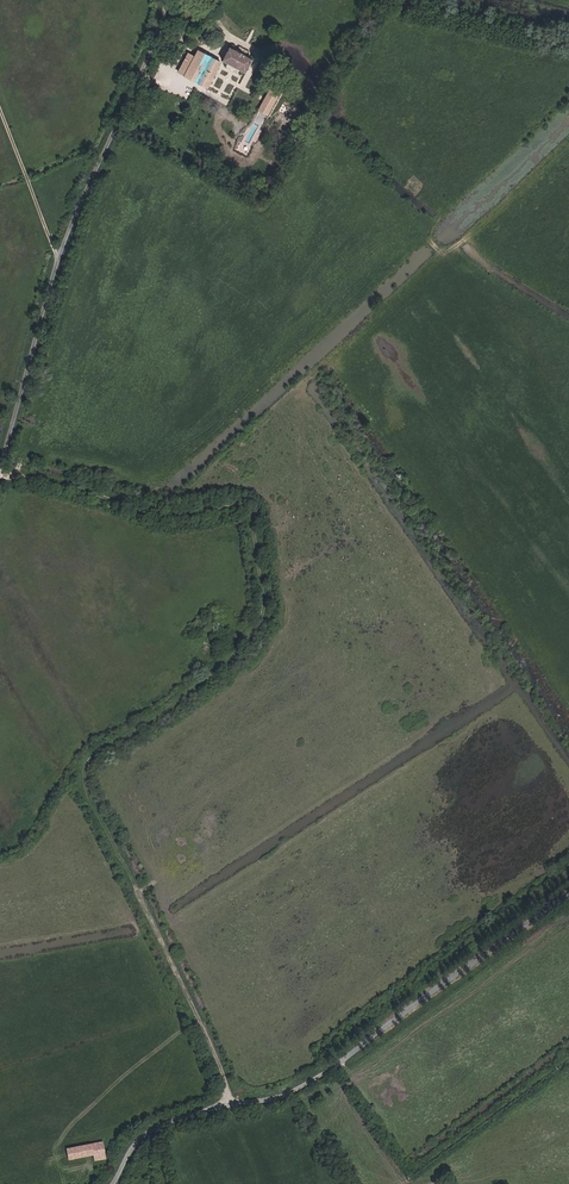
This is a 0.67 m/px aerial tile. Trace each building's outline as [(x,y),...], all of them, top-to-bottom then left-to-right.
[(245,73),(252,60),(230,48),(223,61),(245,73)] [(208,89),(221,63),(198,51),(195,57),(188,53),(178,73),(184,76),(208,89)] [(267,115),(278,95),(271,91),(260,111),(267,115)] [(93,1161),(106,1158),(103,1141),(65,1147),(67,1159),(93,1155),(93,1161)]
